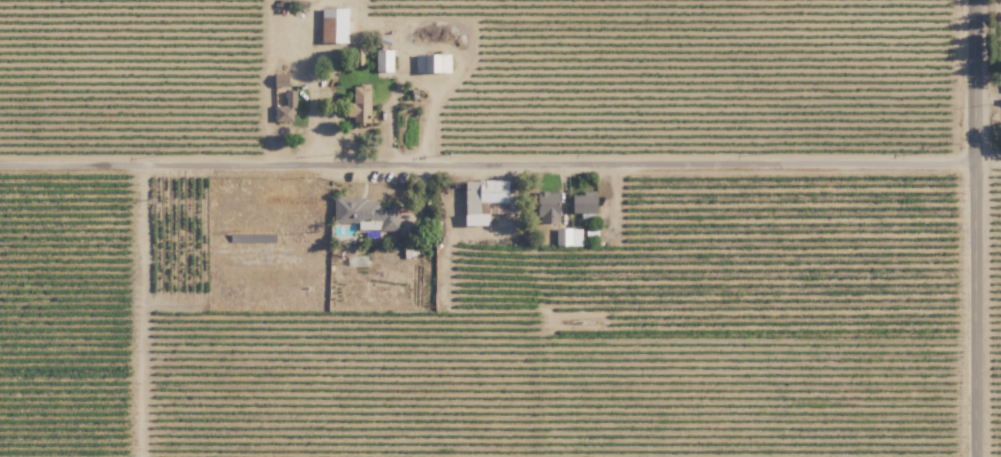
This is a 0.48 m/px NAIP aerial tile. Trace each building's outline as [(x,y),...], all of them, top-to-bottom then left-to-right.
[(349,8),(323,7),(322,42),(349,43),(349,8)] [(394,50),(376,49),(376,71),(393,71),(394,50)] [(451,54),(415,55),(416,72),(451,72),(451,54)] [(370,85),(354,86),(355,122),(371,122),(370,85)] [(294,121),(293,100),(286,100),(286,106),(275,106),(275,121),(294,121)] [(466,181),(467,224),(489,224),(489,214),(481,214),(481,203),(510,202),(509,180),(466,181)] [(335,222),(359,222),(359,230),(400,229),(399,204),(379,205),(378,198),(334,199),(335,222)] [(556,245),(580,246),(580,228),(557,228),(556,245)]
